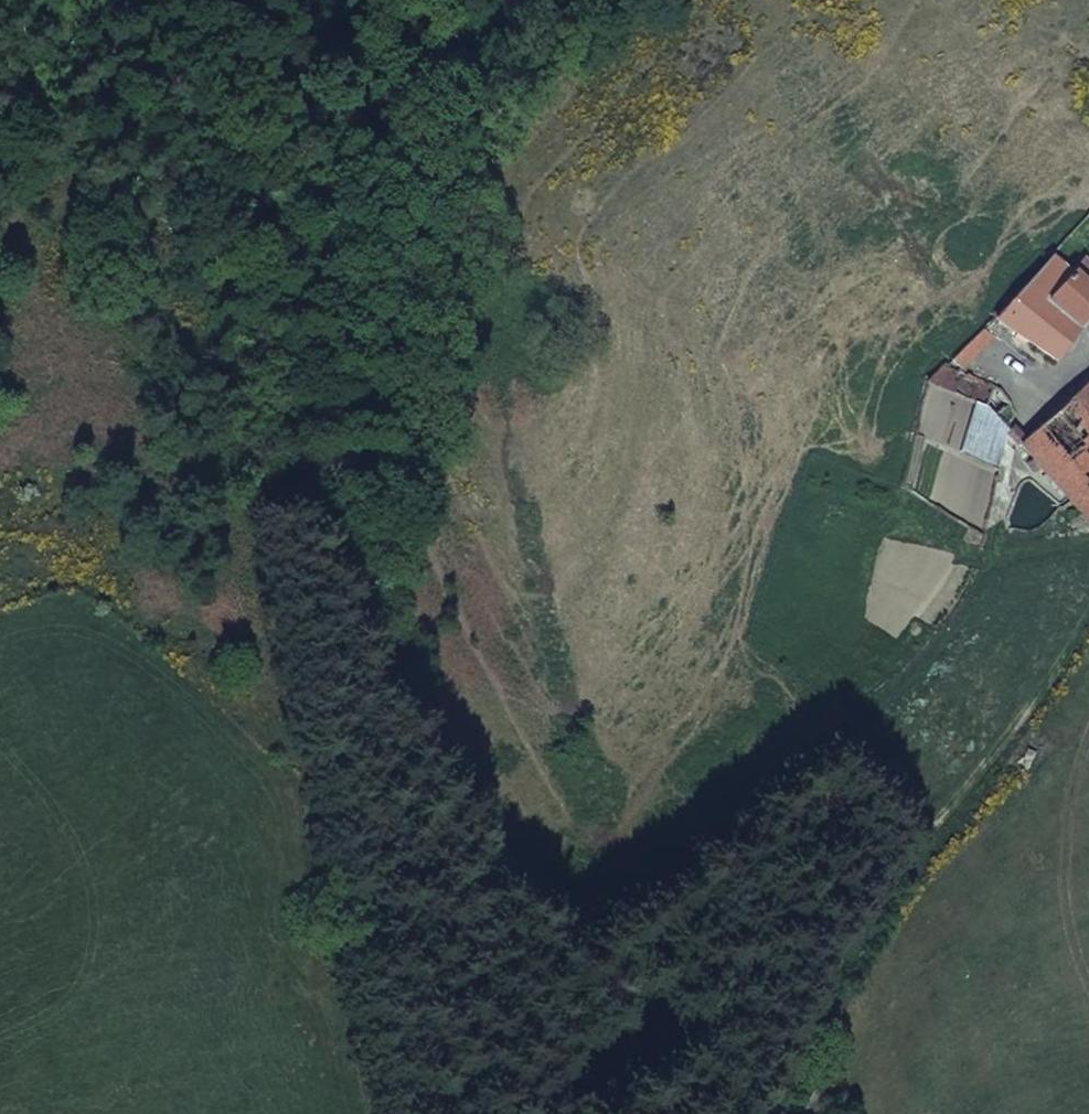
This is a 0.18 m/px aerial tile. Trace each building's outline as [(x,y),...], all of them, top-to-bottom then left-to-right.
[(997,321),(1060,366),(1088,325),(1088,268),(1083,263),(1071,277),(1052,261),(1023,295),(997,321)] [(946,367),(928,383),(983,408),(1010,435),(1019,421),(1012,406),(1001,394),(946,367)] [(1020,443),(1088,515),(1088,382),(1020,443)]
